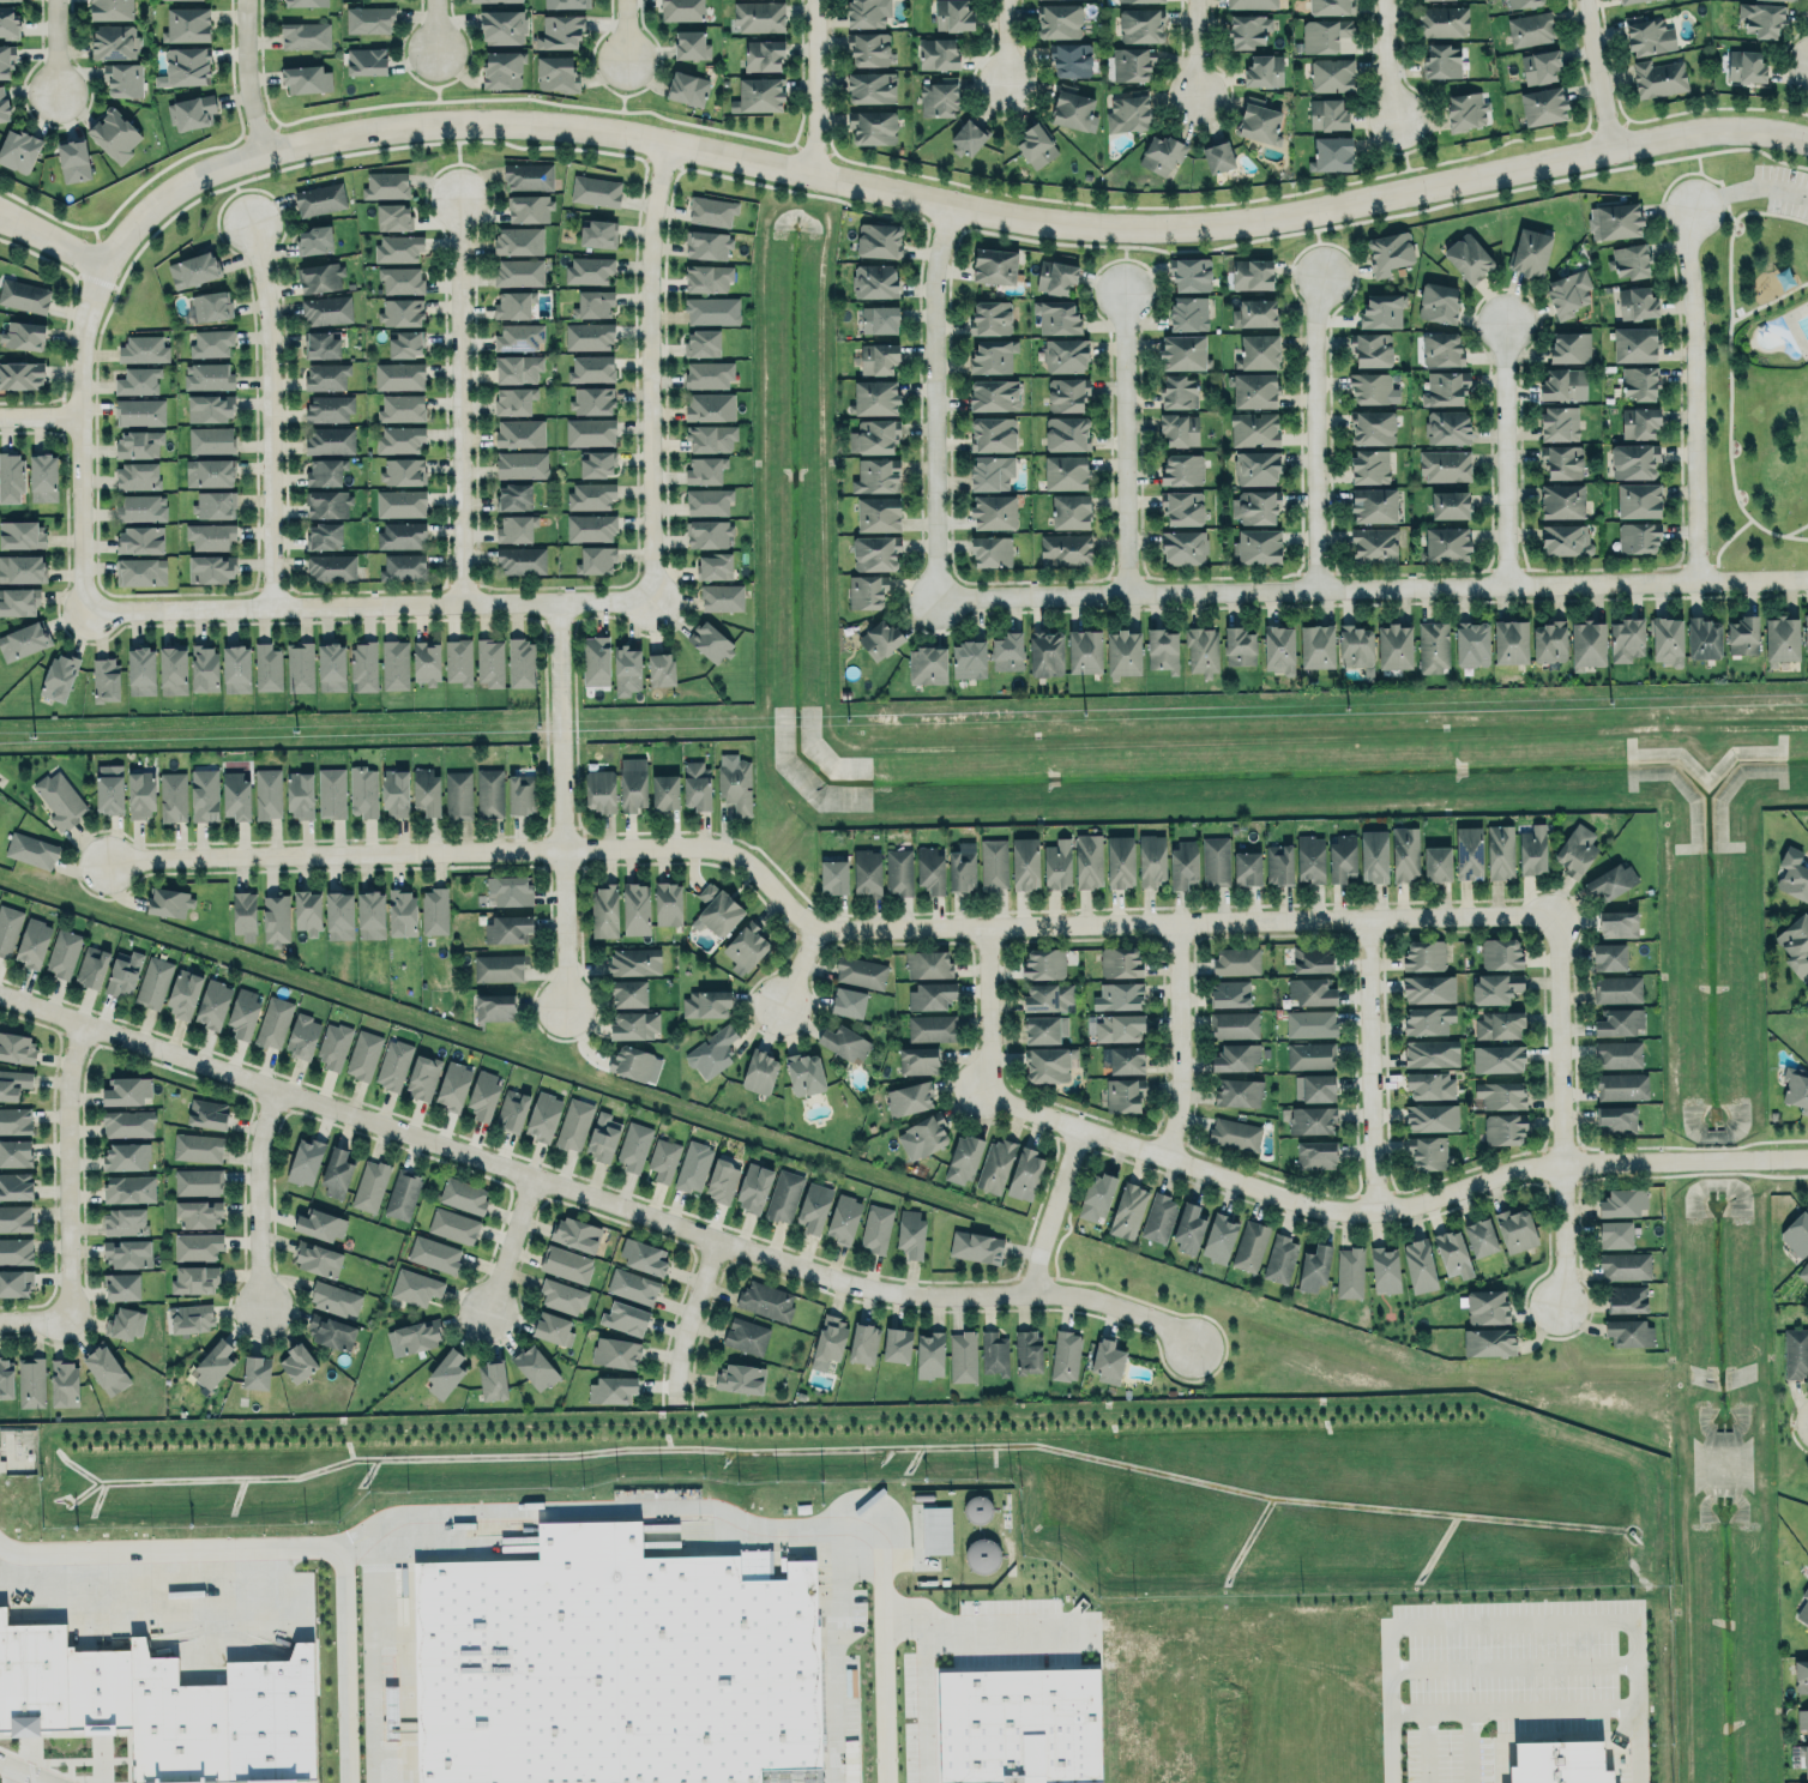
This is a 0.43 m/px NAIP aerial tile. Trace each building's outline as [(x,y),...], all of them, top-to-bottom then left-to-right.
[(132,0),(90,0),(90,20),(133,19),(132,0)] [(590,7),(590,0),(543,0),(544,8),(590,7)] [(661,19),(661,0),(703,0),(704,19),(661,19)] [(731,0),(785,0),(785,31),(737,31),(737,25),(731,25),(731,0)] [(847,27),(884,28),(884,16),(889,16),(890,0),(847,0),(847,27)] [(973,8),(967,8),(966,0),(935,0),(935,30),(973,30),(973,8)] [(1277,8),(1277,0),(1226,0),(1226,8),(1277,8)] [(1312,12),(1354,13),(1354,0),(1308,0),(1308,10),(1312,12)] [(1116,4),(1159,1),(1161,38),(1117,40),(1116,4)] [(1785,25),(1786,5),(1784,5),(1784,2),(1737,1),(1736,18),(1743,18),(1742,31),(1755,32),(1754,36),(1774,37),(1774,32),(1777,32),(1777,24),(1785,25)] [(1078,2),(1081,6),(1081,22),(1078,25),(1081,29),(1081,34),(1078,37),(1041,37),(1037,34),(1037,29),(1041,25),(1039,25),(1039,20),(1036,20),(1036,4),(1078,2)] [(2,35),(0,35),(0,5),(12,5),(13,12),(18,12),(18,19),(20,19),(20,28),(19,28),(19,38),(2,38),(2,35)] [(390,31),(346,32),(345,6),(394,5),(394,20),(390,20),(390,31)] [(1417,6),(1468,5),(1468,29),(1462,29),(1462,35),(1422,35),(1422,34),(1417,34),(1417,6)] [(210,6),(210,40),(161,41),(161,30),(167,30),(167,7),(210,6)] [(480,10),(481,28),(483,28),(483,40),(486,40),(486,43),(522,42),(524,40),(524,32),(526,31),(526,17),(524,17),(524,8),(504,8),(480,10)] [(1510,47),(1554,42),(1550,11),(1507,16),(1510,47)] [(1229,13),(1230,13),(1265,13),(1265,16),(1272,16),(1272,29),(1265,29),(1265,38),(1265,43),(1253,43),(1253,47),(1231,47),(1231,42),(1230,42),(1230,34),(1227,34),(1227,26),(1230,26),(1230,20),(1229,20),(1229,13)] [(1623,17),(1627,35),(1626,35),(1628,49),(1633,48),(1635,55),(1676,47),(1671,26),(1664,28),(1662,17),(1652,18),(1652,17),(1643,19),(1640,13),(1623,17)] [(578,48),(578,30),(585,30),(584,15),(542,15),(542,36),(535,36),(535,48),(578,48)] [(1301,17),(1302,49),(1338,48),(1338,38),(1352,38),(1351,16),(1301,17)] [(281,22),(331,20),(331,48),(282,49),(281,22)] [(93,59),(136,58),(136,24),(92,25),(93,59)] [(674,30),(675,59),(710,58),(709,42),(704,43),(703,30),(674,30)] [(848,31),(848,48),(851,48),(851,54),(852,54),(852,61),(856,65),(886,64),(888,61),(888,56),(887,55),(888,53),(888,46),(886,43),(888,41),(888,35),(885,31),(848,31)] [(920,37),(920,67),(959,67),(959,50),(957,50),(957,47),(954,47),(954,37),(920,37)] [(782,40),(744,40),(744,71),(783,71),(782,40)] [(1044,41),(1044,54),(1051,53),(1053,73),(1090,73),(1090,44),(1086,40),(1044,41)] [(1428,41),(1428,47),(1426,47),(1426,49),(1427,49),(1427,55),(1422,55),(1422,62),(1423,62),(1423,74),(1423,76),(1424,76),(1460,76),(1460,58),(1462,58),(1462,53),(1460,50),(1459,49),(1459,47),(1450,47),(1450,41),(1428,41)] [(1110,47),(1111,79),(1149,78),(1147,58),(1153,58),(1153,53),(1145,53),(1145,43),(1116,44),(1110,47)] [(14,78),(12,44),(0,45),(0,78),(14,78)] [(345,46),(385,44),(386,71),(345,72),(345,46)] [(165,48),(166,85),(209,84),(208,46),(165,48)] [(483,86),(518,86),(522,83),(522,62),(528,62),(528,49),(487,49),(487,60),(483,60),(483,86)] [(1556,80),(1554,68),(1560,67),(1558,49),(1520,55),(1524,85),(1556,80)] [(1766,62),(1760,62),(1760,51),(1728,50),(1727,81),(1766,83),(1766,62)] [(1243,84),(1262,84),(1262,86),(1272,86),(1272,84),(1282,84),(1282,54),(1271,54),(1271,53),(1250,53),(1250,62),(1247,64),(1246,67),(1243,67),(1243,84)] [(575,55),(536,56),(537,91),(576,90),(575,55)] [(1353,59),(1311,58),(1310,91),(1353,92),(1353,59)] [(1683,60),(1651,64),(1651,59),(1632,61),(1636,97),(1687,91),(1683,60)] [(141,63),(102,64),(102,81),(108,81),(108,97),(142,96),(141,63)] [(287,92),(331,92),(331,71),(321,71),(321,66),(281,66),(281,84),(287,84),(287,92)] [(674,68),(710,78),(703,107),(665,96),(674,68)] [(846,71),(893,70),(894,101),(848,102),(846,71)] [(729,112),(783,110),(783,77),(738,79),(739,99),(729,100),(729,112)] [(921,83),(921,86),(920,86),(920,94),(921,95),(921,115),(953,115),(953,108),(956,108),(956,103),(958,103),(957,80),(929,80),(929,83),(921,83)] [(1107,95),(1116,94),(1115,90),(1119,86),(1147,83),(1153,128),(1104,134),(1102,109),(1108,108),(1107,95)] [(10,118),(7,112),(10,112),(7,96),(5,97),(2,84),(0,84),(0,120),(10,118)] [(1525,126),(1567,118),(1561,85),(1519,93),(1525,126)] [(1057,86),(1051,108),(1054,109),(1051,121),(1086,131),(1096,97),(1057,86)] [(1450,95),(1478,90),(1481,101),(1488,100),(1489,109),(1483,110),(1485,124),(1466,126),(1466,128),(1448,132),(1444,108),(1447,107),(1446,102),(1451,102),(1450,95)] [(167,103),(173,102),(173,100),(199,95),(199,96),(212,92),(215,101),(217,110),(211,112),(213,122),(176,131),(174,124),(170,124),(167,103)] [(1242,92),(1235,119),(1239,120),(1235,133),(1277,145),(1280,135),(1276,133),(1283,104),(1242,92)] [(1309,98),(1309,128),(1320,128),(1320,131),(1330,129),(1330,127),(1346,127),(1345,113),(1344,113),(1344,107),(1340,107),(1340,97),(1309,98)] [(113,104),(108,104),(104,108),(104,112),(97,119),(92,124),(86,129),(120,164),(133,152),(128,149),(141,135),(113,104)] [(856,110),(892,109),(896,114),(896,140),(893,143),(856,145),(851,140),(851,135),(852,128),(848,128),(848,118),(856,119),(856,110)] [(968,116),(983,131),(986,127),(990,132),(970,156),(963,151),(959,156),(951,149),(956,144),(950,138),(968,116)] [(1023,129),(1036,120),(1053,143),(1051,143),(1057,152),(1035,169),(1017,144),(1023,139),(1020,135),(1024,133),(1023,129)] [(24,173),(0,161),(0,145),(8,127),(18,131),(19,128),(31,133),(43,138),(28,171),(24,173)] [(1152,134),(1161,138),(1163,135),(1167,137),(1168,134),(1182,141),(1182,143),(1188,145),(1180,161),(1174,157),(1164,175),(1139,162),(1144,152),(1141,151),(1144,146),(1145,147),(1152,134)] [(1200,144),(1224,135),(1234,162),(1210,171),(1200,144)] [(1351,136),(1313,137),(1314,170),(1351,169),(1351,136)] [(91,178),(84,139),(56,144),(63,183),(91,178)] [(504,163),(553,162),(553,188),(508,189),(508,182),(506,182),(506,177),(504,179),(504,163)] [(367,171),(408,170),(409,197),(402,198),(399,197),(374,197),(373,198),(361,198),(360,187),(367,187),(367,171)] [(618,206),(621,180),(572,176),(570,202),(618,206)] [(291,189),(340,179),(346,206),(297,216),(291,189)] [(507,195),(512,195),(512,194),(549,193),(549,198),(554,198),(554,209),(548,209),(549,221),(510,221),(508,207),(507,207),(507,195)] [(738,201),(690,196),(688,223),(729,227),(731,214),(737,215),(738,201)] [(1641,237),(1639,203),(1589,205),(1590,239),(1641,237)] [(412,230),(411,204),(376,205),(376,231),(412,230)] [(590,218),(617,219),(616,247),(579,243),(580,223),(589,224),(590,218)] [(291,229),(295,253),(329,248),(327,241),(332,241),(330,221),(309,223),(311,227),(291,229)] [(858,224),(856,251),(861,255),(902,257),(903,241),(899,240),(899,234),(900,231),(902,227),(899,223),(862,221),(858,224)] [(492,253),(542,252),(542,225),(498,225),(498,234),(495,234),(495,237),(492,237),(492,253)] [(1520,225),(1553,235),(1543,275),(1531,272),(1530,276),(1521,275),(1523,271),(1511,266),(1507,265),(1511,248),(1514,248),(1520,225)] [(686,255),(725,259),(727,247),(733,247),(733,237),(728,236),(728,233),(689,229),(689,230),(686,230),(685,242),(687,242),(686,255)] [(1366,241),(1368,236),(1405,229),(1409,231),(1410,236),(1408,239),(1410,242),(1415,258),(1412,261),(1387,266),(1388,273),(1375,276),(1373,269),(1372,269),(1370,263),(1375,261),(1374,255),(1370,255),(1369,247),(1366,245),(1366,241)] [(1470,284),(1444,253),(1444,249),(1456,239),(1460,239),(1460,234),(1464,231),(1469,231),(1493,259),(1493,265),(1489,267),(1485,267),(1481,272),(1482,275),(1470,284)] [(376,262),(417,261),(417,251),(423,251),(423,235),(376,235),(376,262)] [(1610,247),(1611,258),(1605,259),(1607,270),(1613,269),(1613,272),(1615,272),(1615,276),(1627,275),(1628,278),(1647,275),(1646,270),(1649,270),(1646,261),(1650,260),(1649,255),(1646,255),(1644,242),(1610,247)] [(164,261),(212,245),(222,272),(174,289),(164,261)] [(1016,250),(974,249),(973,282),(1015,283),(1016,250)] [(568,255),(613,255),(613,272),(605,271),(605,284),(561,284),(561,263),(568,263),(568,255)] [(1039,257),(1035,289),(1066,294),(1068,283),(1072,284),(1072,281),(1075,281),(1079,264),(1039,257)] [(1210,290),(1209,257),(1171,258),(1171,291),(1210,290)] [(493,285),(543,284),(543,258),(499,258),(499,265),(496,265),(496,269),(493,269),(493,285)] [(1272,258),(1272,288),(1248,288),(1237,288),(1236,289),(1234,289),(1231,287),(1231,284),(1233,284),(1231,271),(1235,271),(1235,269),(1231,269),(1231,258),(1272,258)] [(344,288),(340,261),(296,267),(300,294),(344,288)] [(857,263),(891,263),(891,266),(893,266),(894,283),(897,283),(897,295),(855,296),(854,290),(852,290),(851,275),(854,275),(854,266),(857,263)] [(727,292),(727,281),(733,281),(733,266),(685,265),(685,292),(727,292)] [(378,266),(420,266),(420,277),(424,277),(424,293),(384,293),(382,277),(378,277),(378,266)] [(1590,302),(1586,289),(1591,288),(1585,268),(1544,281),(1557,321),(1573,316),(1571,308),(1590,302)] [(46,313),(0,302),(0,291),(4,277),(52,289),(46,313)] [(1422,282),(1418,301),(1421,303),(1418,307),(1418,313),(1418,317),(1422,318),(1456,324),(1460,296),(1456,295),(1458,285),(1426,281),(1422,282)] [(1629,287),(1649,284),(1650,295),(1653,294),(1653,299),(1657,299),(1658,315),(1640,317),(1640,319),(1632,320),(1631,318),(1620,319),(1619,303),(1617,288),(1628,288),(1628,285),(1629,287)] [(191,294),(229,289),(233,317),(193,324),(192,319),(191,294)] [(494,302),(499,302),(499,290),(537,290),(537,302),(530,302),(530,319),(510,319),(508,318),(494,318),(494,302)] [(612,291),(578,290),(577,306),(572,306),(572,317),(612,318),(612,291)] [(1361,328),(1401,327),(1401,306),(1406,306),(1406,294),(1361,294),(1361,328)] [(1174,296),(1174,301),(1171,301),(1171,307),(1169,307),(1169,330),(1209,329),(1207,295),(1174,296)] [(301,298),(302,325),(351,323),(351,296),(301,298)] [(685,297),(739,296),(739,312),(740,313),(740,319),(739,321),(739,324),(721,324),(721,321),(693,323),(693,324),(688,324),(687,309),(683,309),(683,302),(685,302),(685,297)] [(382,297),(422,297),(422,309),(424,309),(424,317),(421,317),(421,324),(382,325),(382,320),(378,320),(378,312),(382,311),(382,297)] [(1240,297),(1240,308),(1231,308),(1231,325),(1280,325),(1280,311),(1276,311),(1276,297),(1240,297)] [(1081,332),(1039,332),(1039,324),(1033,324),(1033,312),(1032,312),(1032,300),(1073,300),(1074,307),(1078,307),(1078,315),(1081,315),(1081,332)] [(1009,301),(971,301),(972,335),(1010,334),(1009,301)] [(861,305),(898,305),(898,321),(897,321),(897,332),(861,332),(861,305)] [(5,341),(0,340),(0,331),(5,332),(5,330),(7,330),(8,319),(46,323),(43,349),(5,345),(5,341)] [(565,321),(616,320),(616,337),(614,337),(614,342),(610,342),(610,349),(565,350),(565,321)] [(500,324),(500,334),(493,335),(494,350),(541,349),(541,323),(500,324)] [(193,329),(233,327),(233,344),(227,344),(227,355),(187,356),(187,343),(193,343),(193,329)] [(1613,362),(1657,361),(1657,327),(1613,328),(1613,362)] [(303,331),(332,330),(332,337),(339,337),(340,356),(305,357),(303,331)] [(686,356),(719,356),(720,330),(686,330),(686,356)] [(1462,364),(1461,331),(1421,332),(1422,365),(1462,364)] [(1549,361),(1549,345),(1553,345),(1553,341),(1554,341),(1554,331),(1589,331),(1589,361),(1549,361)] [(424,332),(389,332),(388,356),(423,357),(424,332)] [(1388,365),(1391,362),(1391,347),(1390,344),(1391,342),(1391,336),(1387,332),(1349,332),(1349,349),(1352,349),(1352,355),(1356,355),(1356,365),(1388,365)] [(1241,333),(1279,333),(1279,349),(1280,350),(1280,360),(1278,360),(1278,368),(1241,368),(1241,367),(1235,366),(1234,357),(1241,357),(1241,333)] [(117,345),(123,344),(123,342),(127,341),(127,335),(162,335),(162,345),(169,345),(169,361),(117,361),(117,345)] [(1161,369),(1205,369),(1205,335),(1160,335),(1161,369)] [(1045,338),(1045,347),(1043,347),(1043,361),(1045,361),(1045,369),(1049,372),(1084,372),(1084,368),(1086,368),(1086,360),(1089,360),(1089,338),(1045,338)] [(970,373),(1011,373),(1010,352),(1017,352),(1017,339),(976,339),(976,348),(970,349),(970,373)] [(898,344),(859,343),(859,358),(851,358),(851,364),(861,364),(861,374),(892,374),(893,363),(898,363),(898,344)] [(543,356),(495,355),(495,383),(537,383),(537,371),(542,371),(543,356)] [(614,381),(613,355),(572,356),(572,370),(567,370),(567,382),(614,381)] [(38,387),(0,387),(0,361),(43,361),(44,378),(43,378),(43,384),(38,384),(38,387)] [(424,361),(423,387),(375,388),(374,362),(424,361)] [(687,361),(734,361),(734,379),(728,379),(728,388),(685,390),(683,372),(687,372),(687,361)] [(308,362),(350,362),(350,374),(346,374),(345,388),(305,388),(305,374),(308,374),(308,362)] [(184,389),(234,389),(233,372),(228,372),(228,363),(184,363),(184,389)] [(1622,366),(1657,366),(1657,373),(1656,373),(1656,379),(1661,378),(1661,387),(1656,387),(1656,394),(1653,394),(1653,399),(1633,399),(1633,394),(1622,394),(1622,366)] [(125,367),(161,367),(161,377),(156,377),(156,380),(158,380),(158,392),(115,392),(115,378),(125,378),(125,367)] [(1539,398),(1557,398),(1557,399),(1562,399),(1562,398),(1565,398),(1565,399),(1567,400),(1567,398),(1571,398),(1571,400),(1575,400),(1575,398),(1578,398),(1578,384),(1584,384),(1584,368),(1578,368),(1568,368),(1568,367),(1566,367),(1566,368),(1547,368),(1547,378),(1543,378),(1543,382),(1539,382),(1539,398)] [(1469,372),(1427,371),(1427,392),(1421,392),(1420,404),(1462,405),(1462,394),(1468,394),(1469,372)] [(1240,373),(1277,372),(1277,384),(1280,384),(1280,392),(1276,393),(1277,406),(1235,406),(1235,384),(1227,384),(1227,375),(1234,375),(1234,373),(1240,373)] [(1357,403),(1387,403),(1391,399),(1397,399),(1397,384),(1391,384),(1391,375),(1387,372),(1348,372),(1348,388),(1349,388),(1349,390),(1351,390),(1351,393),(1355,393),(1354,394),(1354,399),(1357,403)] [(1161,408),(1196,407),(1196,379),(1185,379),(1185,374),(1163,374),(1164,387),(1161,387),(1161,408)] [(1051,377),(1083,377),(1084,385),(1089,385),(1089,393),(1084,393),(1084,411),(1051,410),(1047,404),(1042,404),(1041,397),(1048,396),(1048,381),(1051,377)] [(854,380),(854,403),(848,403),(848,411),(854,411),(854,414),(896,412),(896,402),(899,402),(899,393),(896,393),(896,379),(854,380)] [(1017,379),(1018,399),(1019,402),(1019,408),(1016,410),(970,410),(969,393),(971,393),(972,388),(971,387),(971,382),(975,379),(1017,379)] [(573,386),(574,398),(568,399),(568,408),(574,408),(574,412),(611,412),(611,404),(615,404),(615,398),(614,398),(614,386),(573,386)] [(531,414),(530,399),(537,399),(537,387),(495,388),(496,415),(531,414)] [(186,391),(219,391),(219,396),(234,396),(234,415),(225,415),(225,418),(186,420),(186,391)] [(685,393),(686,421),(734,420),(734,393),(685,393)] [(311,394),(354,394),(354,412),(348,412),(348,421),(305,421),(305,414),(305,406),(308,406),(308,402),(311,402),(311,394)] [(424,421),(424,394),(382,395),(382,409),(377,409),(377,421),(424,421)] [(114,397),(165,397),(165,426),(145,426),(145,424),(128,424),(128,426),(114,427),(114,397)] [(1620,406),(1621,438),(1653,438),(1653,427),(1657,427),(1657,423),(1661,423),(1659,405),(1620,406)] [(1578,406),(1540,406),(1541,441),(1578,440),(1578,406)] [(1430,410),(1427,412),(1427,420),(1423,420),(1424,435),(1427,435),(1427,442),(1470,442),(1470,420),(1468,420),(1468,414),(1464,414),(1464,409),(1430,410)] [(1394,411),(1351,411),(1351,444),(1394,444),(1394,411)] [(1159,412),(1176,412),(1176,415),(1198,415),(1199,445),(1187,445),(1174,446),(1174,445),(1167,445),(1167,434),(1163,435),(1163,432),(1161,430),(1159,412)] [(1230,412),(1230,423),(1233,423),(1233,445),(1240,445),(1242,444),(1254,444),(1254,441),(1260,441),(1260,444),(1280,444),(1280,429),(1278,429),(1278,415),(1277,415),(1277,412),(1260,412),(1260,416),(1254,416),(1254,412),(1230,412)] [(1044,421),(1048,416),(1087,415),(1090,424),(1087,434),(1083,435),(1085,450),(1047,448),(1044,421)] [(974,416),(970,421),(970,424),(974,428),(972,428),(972,434),(970,434),(970,450),(1012,450),(1016,447),(1016,432),(1012,427),(1014,424),(1014,420),(1012,416),(974,416)] [(566,418),(566,445),(585,445),(614,445),(615,433),(615,418),(566,418)] [(893,452),(860,452),(857,451),(849,451),(849,430),(857,430),(857,422),(860,418),(899,418),(900,435),(897,435),(897,441),(893,441),(893,452)] [(543,447),(544,420),(496,419),(495,446),(543,447)] [(687,451),(730,452),(731,440),(736,440),(736,425),(688,425),(687,451)] [(425,442),(425,426),(377,426),(378,453),(418,452),(417,442),(425,442)] [(233,427),(188,427),(188,453),(234,452),(233,427)] [(309,427),(354,427),(354,453),(305,453),(305,438),(307,438),(307,433),(311,433),(309,427)] [(164,444),(163,430),(116,432),(117,458),(157,457),(157,444),(164,444)] [(1614,444),(1659,444),(1659,460),(1652,460),(1653,468),(1655,470),(1656,475),(1651,478),(1615,478),(1611,475),(1611,469),(1615,468),(1610,463),(1610,447),(1614,444)] [(1582,478),(1582,445),(1541,446),(1542,479),(1582,478)] [(1352,484),(1389,482),(1388,449),(1351,450),(1352,484)] [(581,476),(614,476),(614,451),(581,450),(581,476)] [(1470,450),(1420,451),(1420,481),(1470,480),(1470,450)] [(19,501),(19,492),(24,490),(24,458),(19,458),(19,452),(10,452),(10,451),(0,451),(0,502),(19,501)] [(496,478),(547,477),(547,451),(496,452),(496,478)] [(1236,452),(1236,459),(1235,459),(1235,474),(1236,474),(1236,482),(1239,484),(1274,483),(1273,480),(1277,480),(1277,471),(1279,471),(1279,451),(1236,452)] [(1043,453),(1086,452),(1086,487),(1044,487),(1043,453)] [(29,454),(30,502),(57,501),(56,453),(29,454)] [(1162,485),(1202,484),(1202,454),(1162,454),(1162,485)] [(303,483),(339,482),(339,456),(308,456),(309,469),(303,469),(303,483)] [(975,456),(975,463),(971,463),(971,466),(970,466),(970,489),(998,489),(998,488),(1007,488),(1008,487),(1008,476),(1014,476),(1013,456),(975,456)] [(393,457),(415,457),(415,458),(423,457),(424,470),(426,470),(426,483),(422,483),(422,484),(393,484),(393,483),(385,484),(385,480),(379,480),(379,470),(384,470),(384,458),(393,458),(393,457)] [(721,484),(722,467),(727,467),(727,457),(687,457),(686,484),(721,484)] [(857,458),(857,479),(851,479),(851,492),(899,492),(898,458),(857,458)] [(233,459),(185,459),(185,486),(234,486),(233,459)] [(116,489),(159,489),(159,462),(115,463),(116,489)] [(498,486),(505,484),(505,481),(532,481),(534,510),(494,511),(494,493),(499,493),(498,486)] [(568,509),(610,509),(610,498),(616,498),(615,483),(568,483),(568,509)] [(1541,483),(1541,518),(1584,517),(1584,483),(1541,483)] [(1617,517),(1617,483),(1659,483),(1659,517),(1617,517)] [(686,489),(686,514),(727,514),(727,499),(733,499),(733,486),(727,486),(727,488),(686,489)] [(303,487),(346,488),(346,493),(350,493),(350,504),(345,502),(345,516),(307,513),(307,504),(303,502),(303,487)] [(1350,487),(1397,487),(1397,522),(1354,522),(1354,511),(1349,511),(1349,500),(1350,500),(1350,487)] [(193,489),(194,504),(188,504),(189,511),(195,511),(195,517),(234,517),(234,488),(193,489)] [(426,489),(376,490),(376,517),(424,516),(424,505),(426,505),(426,489)] [(1242,490),(1280,489),(1280,506),(1278,506),(1278,510),(1278,513),(1276,513),(1276,523),(1242,523),(1240,520),(1240,517),(1231,517),(1231,498),(1239,498),(1239,494),(1242,490)] [(1162,525),(1202,525),(1202,491),(1161,492),(1162,525)] [(1467,491),(1430,492),(1431,519),(1468,518),(1467,491)] [(165,520),(165,494),(122,495),(122,504),(116,504),(116,521),(165,520)] [(1089,494),(1051,494),(1051,528),(1089,528),(1089,494)] [(973,529),(1016,529),(1015,495),(972,496),(973,529)] [(857,496),(857,530),(899,530),(899,496),(857,496)] [(567,514),(567,541),(611,541),(611,534),(614,534),(614,529),(616,529),(616,513),(567,514)] [(500,514),(537,514),(538,525),(531,525),(531,542),(495,542),(495,526),(500,526),(500,514)] [(46,547),(46,530),(44,530),(44,524),(37,524),(37,520),(0,520),(0,547),(46,547)] [(730,520),(686,520),(686,548),(728,547),(728,536),(730,536),(730,520)] [(306,532),(308,532),(308,525),(317,525),(317,522),(342,522),(342,548),(311,548),(311,549),(305,549),(306,532)] [(378,548),(425,549),(425,522),(378,522),(378,548)] [(1622,522),(1619,525),(1619,548),(1621,552),(1652,552),(1656,548),(1656,543),(1658,543),(1658,538),(1661,538),(1661,523),(1653,523),(1653,522),(1622,522)] [(234,550),(233,523),(184,524),(184,539),(192,539),(192,550),(234,550)] [(1541,525),(1541,546),(1543,546),(1543,555),(1591,554),(1592,550),(1593,544),(1590,542),(1589,542),(1589,530),(1586,530),(1586,523),(1541,525)] [(1349,526),(1349,543),(1354,543),(1354,548),(1352,548),(1352,556),(1354,556),(1354,562),(1396,562),(1396,543),(1393,543),(1393,538),(1397,538),(1397,529),(1396,529),(1396,526),(1349,526)] [(1424,526),(1424,549),(1420,549),(1420,560),(1466,560),(1466,549),(1471,549),(1471,540),(1468,540),(1468,526),(1424,526)] [(163,552),(162,527),(116,527),(117,553),(163,552)] [(1237,563),(1280,564),(1281,530),(1238,529),(1237,563)] [(1205,530),(1161,531),(1162,564),(1206,563),(1205,530)] [(1039,534),(1091,534),(1091,562),(1053,564),(1053,558),(1041,558),(1039,534)] [(900,536),(852,536),(853,571),(896,570),(896,552),(900,551),(900,536)] [(971,537),(972,567),(1011,566),(1010,536),(971,537)] [(611,573),(612,562),(616,562),(616,547),(578,546),(578,572),(611,573)] [(497,548),(497,574),(546,573),(545,547),(497,548)] [(47,578),(0,578),(0,552),(41,552),(41,558),(47,558),(46,568),(47,578)] [(187,552),(187,578),(227,578),(227,573),(231,573),(231,567),(234,567),(234,552),(187,552)] [(731,552),(731,578),(697,578),(697,564),(699,564),(699,555),(711,555),(711,552),(731,552)] [(356,580),(356,554),(306,554),(306,570),(308,570),(308,573),(312,573),(312,580),(356,580)] [(426,580),(425,554),(383,554),(384,569),(379,570),(379,581),(426,580)] [(165,558),(116,558),(117,585),(166,585),(165,558)] [(848,574),(879,574),(879,576),(887,574),(887,583),(888,591),(882,590),(882,592),(882,597),(880,597),(882,600),(882,604),(879,608),(849,608),(848,574)] [(700,584),(743,584),(743,610),(703,610),(703,597),(700,597),(700,584)] [(35,614),(0,614),(0,588),(41,588),(41,603),(35,603),(35,614)] [(1686,615),(1688,655),(1692,658),(1717,658),(1722,653),(1720,622),(1718,620),(1710,621),(1710,618),(1702,619),(1701,614),(1686,615)] [(1776,614),(1776,618),(1765,618),(1766,659),(1768,661),(1768,667),(1777,667),(1776,659),(1800,659),(1797,618),(1784,618),(1784,614),(1776,614)] [(1682,618),(1683,665),(1680,667),(1674,667),(1671,664),(1661,664),(1661,661),(1653,661),(1652,634),(1649,634),(1649,618),(1652,618),(1652,615),(1659,615),(1664,616),(1664,618),(1671,618),(1679,618),(1682,618)] [(1727,654),(1758,654),(1757,615),(1738,615),(1738,622),(1727,622),(1727,654)] [(1608,622),(1620,622),(1620,618),(1644,616),(1645,655),(1629,655),(1629,661),(1609,662),(1608,622)] [(4,662),(51,644),(41,619),(0,635),(0,651),(4,662)] [(905,639),(896,626),(893,627),(890,624),(887,626),(881,619),(857,637),(875,661),(884,655),(885,656),(892,651),(890,650),(905,639)] [(1493,619),(1527,619),(1529,663),(1493,664),(1493,619)] [(1532,628),(1532,659),(1537,662),(1551,662),(1554,658),(1554,646),(1555,646),(1555,658),(1557,661),(1563,661),(1566,658),(1566,619),(1550,619),(1550,621),(1543,622),(1543,625),(1535,625),(1532,628)] [(717,664),(724,655),(729,658),(735,651),(731,649),(734,644),(706,620),(701,625),(699,622),(694,627),(694,630),(687,638),(717,664)] [(1456,663),(1454,621),(1468,620),(1468,625),(1477,624),(1479,621),(1484,621),(1488,625),(1489,661),(1484,665),(1481,664),(1478,662),(1476,662),(1475,665),(1464,664),(1464,665),(1458,665),(1456,663)] [(1572,620),(1573,667),(1605,666),(1604,620),(1572,620)] [(1417,622),(1447,621),(1448,667),(1442,667),(1442,671),(1418,673),(1417,622)] [(1339,624),(1340,662),(1343,665),(1349,665),(1351,663),(1354,665),(1362,665),(1364,663),(1364,680),(1374,680),(1373,631),(1370,628),(1363,628),(1363,626),(1355,626),(1355,622),(1339,624)] [(1378,625),(1381,625),(1381,627),(1390,626),(1390,622),(1398,622),(1398,626),(1409,626),(1409,625),(1412,625),(1412,668),(1379,668),(1378,625)] [(1264,625),(1265,669),(1272,669),(1272,670),(1284,670),(1284,674),(1286,676),(1292,675),(1295,673),(1294,627),(1284,627),(1284,626),(1278,626),(1278,624),(1264,625)] [(1301,625),(1302,667),(1334,665),(1333,624),(1301,625)] [(1182,626),(1187,626),(1187,625),(1203,625),(1203,627),(1213,626),(1213,630),(1218,630),(1219,673),(1212,673),(1212,680),(1201,680),(1201,673),(1188,673),(1187,646),(1183,646),(1182,626)] [(1108,632),(1119,632),(1119,627),(1127,626),(1128,632),(1140,631),(1141,675),(1119,674),(1119,680),(1110,680),(1110,674),(1109,652),(1108,632)] [(1225,665),(1256,665),(1255,633),(1242,633),(1242,626),(1224,627),(1225,665)] [(993,669),(1021,668),(1020,627),(1005,627),(1005,633),(992,634),(993,669)] [(1146,627),(1163,627),(1163,630),(1168,630),(1168,632),(1177,632),(1179,674),(1168,675),(1168,668),(1147,669),(1146,627)] [(1068,673),(1101,672),(1101,630),(1068,631),(1068,673)] [(1030,676),(1063,675),(1062,631),(1029,632),(1030,676)] [(592,634),(609,634),(610,685),(583,686),(581,637),(592,637),(592,634)] [(507,637),(508,687),(536,687),(535,643),(529,643),(528,639),(524,639),(524,637),(507,637)] [(382,689),(408,689),(405,639),(396,639),(390,638),(380,639),(382,689)] [(476,638),(476,681),(486,681),(486,687),(504,687),(502,641),(492,641),(492,638),(476,638)] [(222,640),(222,691),(249,691),(248,639),(222,640)] [(472,686),(471,639),(444,639),(445,681),(460,681),(460,686),(472,686)] [(355,689),(376,689),(375,640),(354,641),(354,647),(350,647),(349,681),(355,681),(355,689)] [(412,680),(424,680),(427,686),(435,686),(436,680),(440,680),(440,643),(428,643),(424,640),(412,640),(412,680)] [(254,641),(271,641),(271,649),(279,649),(279,651),(282,651),(282,691),(255,691),(254,641)] [(288,691),(312,691),(312,641),(301,641),(301,646),(294,646),(294,643),(287,643),(288,691)] [(952,678),(985,677),(984,641),(951,642),(952,678)] [(345,690),(344,643),(317,643),(318,691),(345,690)] [(614,645),(621,644),(621,643),(627,643),(627,649),(640,649),(641,674),(640,674),(640,688),(639,688),(637,689),(629,689),(629,695),(615,695),(614,645)] [(190,644),(191,691),(217,691),(216,644),(190,644)] [(187,694),(186,645),(159,645),(160,694),(187,694)] [(909,650),(910,683),(946,682),(945,646),(932,646),(932,645),(916,645),(916,650),(909,650)] [(128,695),(155,694),(154,647),(127,648),(128,695)] [(53,655),(38,693),(65,704),(83,657),(60,649),(56,656),(53,655)] [(647,653),(670,652),(671,659),(674,659),(676,685),(650,686),(647,653)] [(118,701),(117,658),(92,658),(92,701),(118,701)] [(621,812),(620,758),(646,757),(647,806),(635,806),(637,812),(621,812)] [(751,815),(751,760),(747,760),(739,759),(737,759),(736,761),(736,764),(719,764),(718,765),(718,796),(724,796),(724,801),(735,801),(735,815),(751,815)] [(707,760),(682,761),(684,807),(694,807),(694,811),(709,810),(707,760)] [(96,811),(95,764),(122,763),(123,814),(107,815),(107,812),(102,813),(101,811),(96,811)] [(349,765),(366,765),(366,769),(375,769),(376,818),(361,818),(361,812),(360,811),(357,814),(354,814),(350,811),(349,765)] [(254,769),(281,767),(281,817),(269,817),(269,819),(255,819),(254,769)] [(345,818),(344,767),(318,769),(319,817),(330,817),(330,818),(345,818)] [(412,767),(414,809),(424,809),(424,815),(440,815),(439,775),(433,775),(432,767),(412,767)] [(32,784),(55,812),(49,817),(60,831),(66,826),(67,829),(79,819),(77,817),(88,807),(59,769),(48,777),(46,773),(32,784)] [(191,769),(217,769),(218,820),(192,821),(191,769)] [(408,770),(393,770),(393,769),(382,769),(382,778),(381,779),(381,800),(381,801),(381,808),(386,808),(387,814),(391,813),(391,814),(392,814),(392,817),(409,817),(408,770)] [(476,769),(502,769),(502,818),(477,818),(476,769)] [(127,771),(153,770),(155,809),(150,809),(150,815),(144,815),(144,819),(128,820),(127,771)] [(285,771),(300,770),(300,772),(312,772),(313,818),(299,819),(299,815),(293,815),(293,811),(287,811),(285,771)] [(587,770),(611,770),(615,773),(615,812),(599,812),(599,809),(595,809),(595,806),(593,807),(589,807),(585,805),(585,773),(587,770)] [(158,772),(185,771),(187,821),(161,821),(158,772)] [(223,772),(224,815),(234,814),(234,820),(251,820),(249,779),(242,779),(242,771),(223,772)] [(445,820),(472,819),(471,771),(444,772),(445,820)] [(652,775),(679,773),(680,809),(652,809),(652,775)] [(508,775),(534,775),(535,811),(531,811),(531,812),(525,812),(525,814),(508,814),(508,775)] [(1577,821),(1595,835),(1590,842),(1598,848),(1575,880),(1562,872),(1566,867),(1562,865),(1560,863),(1561,862),(1559,862),(1555,860),(1554,854),(1555,854),(1571,830),(1572,830),(1577,821)] [(1531,823),(1544,823),(1545,869),(1539,869),(1539,873),(1535,873),(1535,874),(1519,875),(1519,831),(1531,831),(1531,823)] [(1513,825),(1486,825),(1487,879),(1513,879),(1513,825)] [(1393,881),(1409,881),(1409,878),(1414,878),(1414,874),(1420,873),(1418,826),(1392,827),(1393,881)] [(1456,827),(1481,826),(1482,879),(1471,880),(1470,879),(1457,879),(1456,827)] [(54,859),(49,871),(2,855),(12,827),(62,844),(58,860),(54,859)] [(1361,831),(1362,879),(1366,879),(1366,883),(1388,881),(1387,830),(1361,831)] [(1075,833),(1087,833),(1101,833),(1102,885),(1097,885),(1097,886),(1091,886),(1091,887),(1077,889),(1075,833)] [(1138,833),(1155,833),(1155,836),(1164,835),(1165,879),(1161,879),(1162,884),(1155,884),(1155,886),(1140,886),(1138,833)] [(1296,833),(1297,881),(1308,881),(1310,885),(1325,885),(1325,837),(1315,836),(1315,833),(1296,833)] [(1330,883),(1345,882),(1345,876),(1356,876),(1355,834),(1329,834),(1330,883)] [(1107,889),(1125,887),(1125,886),(1131,886),(1131,884),(1134,884),(1133,836),(1107,836),(1107,889)] [(1012,890),(1031,890),(1031,887),(1035,887),(1035,885),(1038,885),(1038,837),(1012,837),(1012,890)] [(1070,837),(1055,838),(1055,845),(1043,845),(1044,888),(1070,888),(1070,837)] [(1228,837),(1201,837),(1202,886),(1229,885),(1228,837)] [(981,838),(981,891),(995,891),(995,887),(1007,887),(1006,838),(981,838)] [(1187,883),(1196,883),(1197,840),(1171,840),(1170,889),(1187,889),(1187,883)] [(948,851),(949,891),(975,890),(974,842),(957,842),(957,851),(948,851)] [(885,892),(909,891),(908,844),(898,844),(897,848),(884,848),(885,892)] [(1292,883),(1291,844),(1265,845),(1266,884),(1292,883)] [(916,845),(935,845),(935,853),(944,853),(944,894),(929,894),(929,889),(924,889),(924,884),(916,884),(916,845)] [(1807,903),(1807,868),(1797,863),(1803,852),(1788,845),(1770,886),(1807,903)] [(1450,880),(1449,846),(1423,847),(1424,881),(1450,880)] [(854,849),(854,892),(862,892),(862,891),(864,891),(864,896),(880,896),(880,851),(870,851),(870,849),(854,849)] [(1234,851),(1234,884),(1261,884),(1260,851),(1234,851)] [(1583,883),(1590,895),(1596,892),(1602,903),(1639,881),(1626,859),(1583,883)] [(820,860),(846,860),(846,893),(820,893),(820,860)] [(486,875),(526,874),(526,884),(531,883),(532,904),(495,904),(495,896),(486,896),(486,875)] [(681,885),(682,924),(656,924),(655,881),(668,881),(668,883),(675,883),(675,885),(681,885)] [(697,894),(709,881),(711,884),(712,883),(719,890),(722,889),(746,911),(724,935),(717,935),(699,918),(698,914),(707,904),(697,894)] [(617,883),(617,936),(592,936),(591,890),(596,890),(596,887),(605,887),(605,883),(617,883)] [(648,883),(622,883),(623,934),(649,934),(648,883)] [(150,886),(188,892),(188,897),(194,898),(193,906),(186,905),(183,917),(145,911),(150,886)] [(325,887),(325,938),(352,938),(352,887),(325,887)] [(447,887),(421,888),(422,934),(448,934),(447,887)] [(416,935),(416,896),(408,896),(408,888),(388,888),(389,936),(416,935)] [(257,891),(258,933),(254,934),(254,942),(241,942),(241,934),(231,934),(231,890),(249,890),(257,891)] [(294,890),(308,890),(308,892),(320,892),(321,929),(317,929),(317,936),(307,936),(307,927),(295,928),(294,890)] [(357,892),(358,938),(385,938),(384,893),(378,893),(378,890),(370,890),(370,891),(364,891),(363,892),(357,892)] [(262,895),(263,945),(280,945),(280,942),(289,942),(288,895),(262,895)] [(7,959),(24,912),(0,903),(0,956),(7,959)] [(1637,936),(1637,911),(1598,911),(1598,936),(1637,936)] [(1776,941),(1778,944),(1789,954),(1783,959),(1798,977),(1807,969),(1807,962),(1803,956),(1806,954),(1807,950),(1807,949),(1807,911),(1806,911),(1806,914),(1803,911),(1773,935),(1776,941)] [(534,914),(534,932),(526,932),(526,941),(484,942),(483,923),(492,923),(492,915),(534,914)] [(24,964),(38,969),(53,927),(44,923),(46,921),(29,915),(14,957),(23,960),(23,958),(25,959),(24,964)] [(740,978),(772,943),(748,921),(721,950),(735,963),(730,968),(740,978)] [(47,966),(48,963),(47,962),(59,927),(83,935),(68,980),(54,974),(55,970),(47,966)] [(1481,939),(1481,969),(1524,968),(1523,948),(1517,949),(1517,938),(1481,939)] [(1404,953),(1404,969),(1444,970),(1445,965),(1445,941),(1441,939),(1412,940),(1409,944),(1409,950),(1406,950),(1406,953),(1404,953)] [(100,989),(113,951),(86,942),(76,977),(79,978),(79,981),(83,982),(83,983),(100,989)] [(1625,943),(1592,943),(1593,970),(1625,970),(1625,943)] [(1292,945),(1294,972),(1333,971),(1333,953),(1330,953),(1330,945),(1292,945)] [(1103,947),(1099,950),(1099,972),(1103,976),(1134,976),(1143,975),(1143,964),(1134,964),(1134,962),(1140,962),(1139,954),(1137,954),(1137,950),(1133,946),(1103,947)] [(1259,947),(1260,974),(1212,974),(1212,958),(1216,958),(1217,956),(1217,950),(1222,948),(1222,947),(1259,947)] [(613,950),(661,948),(662,974),(607,975),(605,959),(610,959),(610,954),(614,954),(613,950)] [(1025,979),(1064,978),(1064,948),(1024,948),(1025,979)] [(114,950),(105,993),(132,998),(141,953),(130,950),(129,954),(114,950)] [(905,951),(905,978),(952,977),(952,960),(948,960),(948,950),(905,951)] [(888,964),(882,990),(834,980),(837,969),(833,968),(837,952),(888,964)] [(474,981),(523,980),(522,954),(473,955),(474,981)] [(134,1003),(159,1010),(172,962),(147,955),(134,1003)] [(189,1019),(203,976),(178,967),(163,1010),(189,1019)] [(1509,1003),(1509,990),(1524,990),(1524,973),(1473,975),(1473,1004),(1509,1003)] [(1454,975),(1403,976),(1403,1003),(1455,1001),(1454,975)] [(1598,976),(1640,975),(1641,1001),(1593,1002),(1593,988),(1595,988),(1595,980),(1598,978),(1598,976)] [(1286,977),(1286,1000),(1294,999),(1294,1006),(1338,1005),(1338,986),(1327,986),(1327,976),(1286,977)] [(207,977),(224,982),(223,986),(231,988),(218,1030),(204,1025),(205,1020),(203,1019),(201,1022),(193,1019),(207,977)] [(609,980),(610,1008),(649,1007),(649,978),(609,980)] [(1210,1007),(1249,1006),(1249,980),(1210,980),(1210,1007)] [(1098,982),(1144,981),(1144,1004),(1140,1004),(1140,1008),(1091,1010),(1091,994),(1098,994),(1098,982)] [(837,983),(867,990),(861,1016),(831,1008),(837,983)] [(908,1010),(947,1009),(947,999),(956,999),(956,983),(907,984),(908,1010)] [(1022,1011),(1070,1010),(1070,983),(1027,984),(1027,994),(1022,994),(1022,1011)] [(225,1024),(235,1028),(232,1036),(246,1041),(262,995),(238,986),(225,1024)] [(733,989),(687,989),(687,996),(680,996),(681,1018),(725,1016),(727,1006),(730,1006),(733,989)] [(254,1042),(278,1050),(293,1002),(269,994),(254,1042)] [(475,1021),(515,1021),(515,994),(475,994),(475,1021)] [(1408,1007),(1408,1013),(1405,1013),(1405,1032),(1447,1032),(1447,1020),(1454,1020),(1454,1007),(1408,1007)] [(1641,1007),(1643,1026),(1635,1026),(1635,1034),(1595,1035),(1595,1020),(1605,1019),(1604,1008),(1641,1007)] [(296,1010),(284,1048),(290,1050),(288,1055),(295,1058),(295,1056),(308,1060),(320,1024),(311,1020),(312,1016),(296,1010)] [(1286,1038),(1336,1036),(1335,1010),(1285,1011),(1286,1038)] [(610,1039),(657,1038),(657,1011),(614,1012),(614,1022),(610,1022),(610,1039)] [(1258,1038),(1258,1011),(1209,1012),(1209,1038),(1258,1038)] [(906,1014),(957,1012),(958,1041),(908,1042),(906,1014)] [(1474,1038),(1520,1038),(1520,1026),(1524,1026),(1524,1012),(1474,1013),(1474,1038)] [(1023,1016),(1060,1014),(1060,1043),(1023,1044),(1023,1016)] [(1095,1041),(1143,1041),(1142,1015),(1095,1016),(1095,1041)] [(325,1061),(323,1068),(339,1073),(352,1029),(326,1021),(315,1058),(325,1061)] [(683,1055),(727,1024),(736,1036),(725,1043),(733,1052),(728,1055),(731,1060),(707,1079),(704,1078),(694,1066),(692,1066),(687,1065),(686,1062),(686,1058),(683,1055)] [(860,1064),(872,1040),(838,1024),(834,1032),(823,1027),(816,1042),(860,1064)] [(358,1028),(346,1065),(345,1071),(354,1074),(354,1077),(368,1082),(382,1036),(358,1028)] [(35,1064),(0,1058),(0,1031),(30,1036),(30,1041),(35,1042),(35,1047),(37,1048),(35,1064)] [(398,1091),(412,1045),(388,1038),(374,1084),(398,1091)] [(1405,1040),(1459,1040),(1459,1066),(1405,1066),(1405,1040)] [(1285,1042),(1286,1070),(1331,1068),(1331,1066),(1334,1066),(1334,1041),(1285,1042)] [(1595,1041),(1640,1041),(1641,1066),(1604,1068),(1604,1067),(1599,1067),(1599,1056),(1595,1058),(1595,1041)] [(1260,1043),(1220,1044),(1220,1053),(1211,1053),(1211,1071),(1252,1070),(1252,1063),(1260,1062),(1260,1043)] [(1471,1044),(1471,1073),(1526,1072),(1526,1043),(1471,1044)] [(620,1046),(625,1044),(652,1054),(655,1058),(646,1080),(643,1082),(614,1072),(608,1070),(611,1054),(615,1055),(616,1050),(619,1050),(620,1046)] [(754,1046),(741,1083),(745,1088),(765,1095),(770,1092),(779,1065),(777,1060),(772,1059),(772,1056),(766,1054),(767,1050),(754,1046)] [(1107,1046),(1145,1046),(1145,1073),(1108,1074),(1107,1046)] [(898,1048),(938,1047),(939,1065),(936,1065),(936,1068),(934,1068),(934,1073),(898,1073),(898,1048)] [(1025,1048),(1026,1082),(1069,1081),(1068,1059),(1077,1058),(1076,1047),(1025,1048)] [(784,1055),(794,1094),(797,1096),(825,1090),(826,1086),(819,1056),(815,1054),(808,1056),(807,1054),(801,1055),(801,1052),(784,1055)] [(442,1060),(433,1056),(432,1059),(417,1054),(405,1088),(410,1089),(408,1095),(428,1102),(442,1060)] [(434,1100),(448,1059),(466,1065),(465,1067),(472,1070),(457,1113),(444,1108),(445,1104),(434,1100)] [(478,1068),(466,1104),(474,1107),(471,1110),(475,1112),(474,1119),(486,1122),(488,1124),(489,1122),(488,1121),(500,1085),(494,1083),(496,1074),(484,1071),(484,1070),(481,1068),(480,1068),(478,1068)] [(32,1088),(19,1086),(19,1092),(18,1101),(0,1099),(0,1069),(32,1071),(32,1079),(32,1088)] [(1781,1102),(1800,1106),(1798,1113),(1807,1115),(1807,1074),(1784,1069),(1782,1080),(1786,1081),(1781,1102)] [(1406,1073),(1448,1071),(1448,1078),(1454,1077),(1454,1097),(1441,1097),(1440,1098),(1415,1100),(1411,1096),(1410,1092),(1412,1090),(1412,1089),(1406,1089),(1406,1073)] [(1292,1073),(1334,1072),(1336,1102),(1302,1103),(1302,1100),(1294,1100),(1292,1073)] [(1647,1098),(1647,1073),(1601,1073),(1599,1077),(1596,1079),(1596,1088),(1598,1088),(1597,1100),(1647,1098)] [(150,1102),(150,1076),(111,1077),(112,1088),(102,1088),(102,1103),(150,1102)] [(1105,1079),(1137,1078),(1144,1078),(1145,1094),(1140,1094),(1140,1101),(1140,1112),(1105,1112),(1105,1079)] [(1215,1105),(1260,1107),(1261,1080),(1216,1078),(1215,1105)] [(886,1091),(888,1100),(885,1101),(890,1118),(933,1106),(930,1097),(928,1098),(928,1096),(933,1094),(929,1079),(886,1091)] [(1473,1082),(1473,1096),(1482,1096),(1482,1109),(1526,1108),(1526,1092),(1524,1092),(1524,1086),(1521,1086),(1521,1082),(1473,1082)] [(506,1088),(531,1096),(518,1134),(501,1128),(504,1122),(495,1120),(506,1088)] [(549,1143),(563,1099),(537,1090),(523,1135),(549,1143)] [(192,1096),(229,1102),(225,1128),(188,1122),(192,1096)] [(569,1097),(553,1144),(556,1145),(556,1146),(566,1150),(567,1146),(579,1150),(595,1106),(569,1097)] [(1457,1104),(1406,1104),(1406,1131),(1457,1130),(1457,1104)] [(1334,1133),(1334,1106),(1288,1107),(1288,1134),(1334,1133)] [(1635,1106),(1595,1107),(1596,1124),(1611,1124),(1611,1132),(1636,1131),(1635,1106)] [(0,1107),(0,1134),(31,1133),(30,1107),(0,1107)] [(103,1110),(155,1109),(155,1113),(156,1115),(156,1120),(153,1121),(153,1136),(103,1137),(103,1110)] [(599,1109),(611,1114),(609,1119),(622,1124),(614,1151),(613,1150),(608,1164),(605,1163),(593,1158),(595,1156),(590,1155),(590,1152),(585,1150),(599,1109)] [(938,1109),(946,1124),(941,1126),(945,1132),(947,1138),(946,1143),(920,1157),(918,1155),(910,1161),(896,1136),(904,1131),(903,1128),(930,1113),(938,1109)] [(1524,1144),(1525,1114),(1484,1113),(1484,1144),(1524,1144)] [(1215,1115),(1261,1126),(1256,1151),(1207,1142),(1210,1127),(1212,1128),(1215,1115)] [(628,1120),(653,1128),(638,1174),(631,1171),(623,1169),(626,1163),(617,1159),(617,1157),(616,1157),(628,1120)] [(175,1131),(228,1136),(227,1150),(223,1150),(222,1163),(171,1158),(175,1131)] [(958,1136),(963,1138),(964,1134),(969,1136),(969,1134),(984,1139),(971,1180),(965,1177),(963,1185),(942,1177),(958,1136)] [(1014,1139),(999,1193),(986,1189),(984,1187),(976,1183),(988,1140),(994,1140),(994,1138),(1001,1139),(1001,1136),(1014,1139)] [(1445,1136),(1406,1137),(1407,1152),(1411,1152),(1412,1170),(1446,1169),(1445,1136)] [(670,1140),(682,1144),(668,1185),(653,1180),(656,1170),(650,1168),(650,1167),(646,1167),(657,1137),(670,1142),(670,1140)] [(325,1142),(311,1138),(310,1141),(298,1138),(286,1179),(311,1187),(325,1142)] [(32,1165),(32,1153),(31,1153),(31,1139),(0,1139),(0,1165),(32,1165)] [(688,1139),(709,1145),(707,1147),(713,1150),(700,1191),(691,1188),(689,1192),(673,1187),(688,1139)] [(1336,1141),(1296,1142),(1297,1169),(1336,1168),(1336,1141)] [(150,1142),(151,1159),(147,1159),(147,1169),(103,1169),(103,1153),(108,1153),(107,1147),(110,1147),(110,1143),(150,1142)] [(1021,1144),(1036,1150),(1035,1155),(1044,1158),(1030,1200),(1020,1198),(1019,1199),(1005,1193),(1021,1144)] [(332,1145),(346,1150),(343,1161),(354,1164),(342,1199),(323,1193),(325,1186),(319,1183),(332,1145)] [(728,1205),(740,1169),(733,1167),(730,1162),(717,1157),(706,1191),(710,1192),(710,1195),(715,1197),(713,1200),(728,1205)] [(350,1206),(375,1213),(390,1165),(365,1158),(350,1206)] [(774,1170),(749,1162),(733,1206),(758,1215),(774,1170)] [(761,1218),(777,1223),(778,1219),(790,1224),(806,1175),(779,1167),(761,1218)] [(383,1213),(407,1221),(422,1176),(397,1168),(383,1213)] [(174,1169),(174,1195),(222,1194),(222,1169),(174,1169)] [(34,1199),(0,1199),(0,1171),(31,1171),(31,1181),(34,1181),(34,1199)] [(1076,1215),(1101,1224),(1117,1177),(1101,1172),(1100,1176),(1090,1173),(1076,1215)] [(107,1175),(155,1174),(155,1200),(104,1201),(104,1188),(103,1188),(103,1182),(108,1182),(107,1175)] [(489,1189),(445,1176),(437,1201),(481,1215),(489,1189)] [(1123,1179),(1105,1231),(1121,1237),(1125,1235),(1132,1237),(1149,1187),(1135,1182),(1132,1180),(1126,1180),(1123,1179)] [(819,1236),(832,1198),(825,1195),(827,1187),(809,1181),(796,1222),(804,1224),(806,1221),(807,1221),(803,1231),(819,1236)] [(1646,1188),(1607,1188),(1608,1200),(1597,1200),(1598,1215),(1647,1214),(1646,1188)] [(825,1234),(838,1192),(855,1197),(854,1200),(862,1203),(848,1246),(834,1241),(836,1237),(825,1234)] [(1140,1236),(1165,1243),(1178,1199),(1152,1192),(1140,1236)] [(1185,1198),(1201,1204),(1198,1215),(1207,1218),(1194,1257),(1174,1249),(1176,1242),(1169,1240),(1185,1198)] [(174,1201),(175,1217),(181,1217),(181,1227),(222,1226),(221,1200),(174,1201)] [(858,1243),(867,1203),(891,1209),(882,1252),(869,1251),(868,1246),(858,1243)] [(1779,1233),(1779,1239),(1801,1259),(1807,1252),(1807,1203),(1779,1233)] [(435,1204),(482,1221),(472,1246),(426,1230),(435,1204)] [(34,1230),(0,1230),(0,1205),(30,1205),(30,1217),(32,1217),(32,1223),(34,1230)] [(340,1237),(346,1219),(307,1206),(305,1215),(299,1212),(293,1229),(331,1242),(333,1235),(340,1237)] [(1491,1213),(1508,1206),(1511,1212),(1517,1211),(1517,1212),(1518,1210),(1523,1209),(1527,1211),(1539,1243),(1507,1255),(1491,1213)] [(104,1235),(150,1233),(150,1223),(147,1223),(146,1207),(110,1207),(110,1213),(104,1213),(104,1235)] [(900,1207),(921,1209),(920,1218),(927,1218),(922,1260),(908,1259),(909,1252),(904,1252),(904,1248),(897,1247),(900,1207)] [(1200,1256),(1225,1264),(1239,1220),(1213,1212),(1200,1256)] [(547,1240),(553,1222),(558,1223),(559,1219),(564,1221),(565,1216),(603,1228),(593,1255),(547,1240)] [(1462,1225),(1475,1258),(1500,1249),(1488,1217),(1479,1221),(1479,1218),(1475,1221),(1476,1222),(1468,1224),(1468,1223),(1462,1225)] [(1246,1218),(1258,1222),(1265,1225),(1270,1227),(1254,1272),(1230,1265),(1246,1218)] [(1599,1222),(1599,1248),(1632,1247),(1632,1221),(1599,1222)] [(1003,1236),(952,1230),(948,1257),(1000,1263),(1003,1236)] [(1446,1230),(1433,1235),(1447,1276),(1458,1272),(1460,1279),(1473,1275),(1458,1230),(1451,1234),(1451,1230),(1445,1233),(1446,1230)] [(1274,1231),(1291,1236),(1290,1240),(1298,1242),(1286,1283),(1262,1276),(1274,1231)] [(175,1233),(223,1233),(223,1248),(217,1248),(217,1258),(215,1258),(215,1259),(175,1259),(175,1233)] [(455,1275),(462,1249),(414,1234),(406,1260),(455,1275)] [(34,1263),(34,1258),(34,1253),(32,1253),(32,1249),(29,1249),(32,1248),(32,1236),(0,1237),(0,1263),(34,1263)] [(663,1276),(668,1262),(661,1260),(665,1250),(625,1236),(616,1260),(663,1276)] [(299,1237),(343,1253),(335,1279),(297,1266),(299,1261),(294,1260),(295,1254),(293,1254),(299,1237)] [(1438,1288),(1426,1238),(1401,1243),(1412,1294),(1438,1288)] [(1302,1248),(1296,1289),(1316,1293),(1316,1279),(1326,1281),(1330,1240),(1314,1239),(1313,1248),(1302,1248)] [(103,1240),(151,1240),(151,1266),(113,1267),(113,1263),(107,1263),(107,1257),(103,1257),(103,1240)] [(586,1285),(594,1259),(547,1243),(538,1269),(586,1285)] [(1398,1246),(1403,1291),(1385,1295),(1373,1296),(1368,1246),(1385,1243),(1385,1248),(1390,1247),(1398,1246)] [(1337,1247),(1335,1297),(1362,1298),(1363,1248),(1337,1247)] [(1599,1253),(1599,1254),(1603,1257),(1598,1257),(1598,1267),(1602,1267),(1602,1279),(1650,1278),(1650,1252),(1599,1253)] [(1807,1283),(1807,1263),(1805,1261),(1795,1274),(1807,1283)] [(176,1265),(219,1265),(219,1281),(217,1281),(217,1287),(213,1287),(213,1291),(171,1291),(171,1279),(176,1279),(176,1265)] [(651,1306),(605,1290),(614,1265),(662,1282),(658,1290),(657,1290),(651,1306)] [(445,1282),(398,1267),(389,1296),(425,1308),(430,1294),(440,1297),(445,1282)] [(29,1296),(30,1295),(30,1294),(29,1294),(29,1291),(30,1291),(30,1284),(34,1284),(34,1270),(25,1270),(25,1269),(0,1269),(0,1296),(29,1296)] [(108,1284),(103,1284),(103,1272),(141,1272),(141,1300),(108,1300),(108,1284)] [(543,1276),(589,1291),(584,1306),(579,1303),(575,1314),(541,1302),(544,1294),(537,1291),(543,1276)] [(362,1294),(315,1279),(308,1304),(345,1316),(346,1312),(355,1315),(362,1294)] [(751,1279),(794,1294),(790,1305),(794,1307),(788,1324),(735,1305),(740,1290),(743,1291),(745,1287),(748,1288),(751,1279)] [(1647,1312),(1646,1285),(1607,1286),(1607,1312),(1647,1312)] [(1469,1290),(1506,1289),(1506,1300),(1508,1300),(1508,1314),(1509,1314),(1509,1323),(1471,1324),(1468,1321),(1466,1294),(1469,1290)] [(598,1323),(642,1337),(649,1311),(612,1300),(607,1313),(601,1311),(598,1323)] [(168,1307),(171,1333),(214,1328),(211,1302),(168,1307)] [(103,1335),(141,1338),(144,1310),(116,1307),(115,1318),(105,1317),(103,1335)] [(540,1309),(571,1320),(567,1330),(574,1332),(569,1347),(564,1344),(562,1345),(531,1335),(540,1309)] [(824,1312),(839,1317),(838,1320),(844,1321),(843,1326),(848,1327),(838,1360),(826,1357),(824,1361),(812,1359),(814,1351),(813,1350),(819,1327),(824,1312)] [(357,1327),(313,1313),(305,1337),(349,1352),(357,1327)] [(733,1315),(771,1329),(761,1356),(722,1343),(728,1329),(733,1330),(734,1329),(729,1326),(733,1315)] [(391,1329),(398,1354),(444,1342),(437,1317),(391,1329)] [(854,1319),(845,1362),(873,1366),(881,1327),(869,1321),(854,1319)] [(1604,1319),(1604,1335),(1610,1335),(1611,1345),(1653,1344),(1653,1326),(1645,1325),(1645,1319),(1604,1319)] [(884,1325),(912,1329),(909,1365),(880,1361),(884,1325)] [(948,1332),(948,1381),(976,1381),(974,1327),(960,1327),(959,1332),(948,1332)] [(981,1329),(996,1327),(996,1336),(1008,1336),(1010,1378),(996,1378),(996,1373),(981,1373),(981,1329)] [(1462,1329),(1463,1355),(1516,1354),(1515,1328),(1462,1329)] [(1807,1377),(1807,1328),(1783,1329),(1784,1378),(1807,1377)] [(915,1332),(922,1332),(922,1336),(929,1336),(929,1329),(945,1329),(944,1377),(934,1377),(934,1379),(914,1379),(915,1332)] [(1042,1372),(1041,1336),(1036,1336),(1036,1329),(1027,1329),(1027,1330),(1014,1331),(1016,1374),(1025,1374),(1025,1371),(1027,1373),(1042,1372)] [(1055,1329),(1071,1331),(1071,1333),(1079,1335),(1078,1337),(1081,1337),(1075,1379),(1069,1378),(1068,1381),(1049,1378),(1055,1329)] [(1098,1333),(1090,1371),(1092,1372),(1098,1373),(1097,1379),(1117,1384),(1119,1378),(1120,1378),(1126,1351),(1113,1348),(1115,1337),(1098,1333)] [(221,1337),(231,1348),(228,1353),(235,1360),(209,1391),(194,1378),(199,1372),(193,1367),(221,1337)] [(640,1341),(594,1337),(591,1364),(638,1369),(640,1341)] [(278,1361),(289,1354),(285,1350),(295,1343),(296,1344),(300,1341),(319,1366),(295,1384),(278,1361)] [(539,1393),(559,1375),(531,1342),(511,1360),(539,1393)] [(81,1358),(109,1397),(130,1382),(103,1343),(81,1358)] [(426,1378),(451,1347),(464,1356),(457,1365),(464,1372),(441,1401),(426,1389),(432,1383),(426,1378)] [(245,1355),(271,1357),(267,1390),(241,1387),(245,1355)] [(18,1359),(19,1406),(46,1406),(46,1356),(29,1356),(29,1359),(18,1359)] [(12,1357),(0,1358),(0,1399),(13,1399),(12,1357)] [(52,1359),(62,1359),(62,1361),(73,1361),(73,1367),(78,1367),(79,1405),(53,1405),(52,1359)] [(484,1361),(502,1359),(507,1398),(481,1402),(476,1365),(486,1363),(484,1361)] [(727,1363),(766,1367),(764,1395),(713,1390),(716,1372),(721,1373),(721,1367),(727,1368),(727,1363)] [(638,1377),(596,1376),(596,1383),(588,1383),(588,1403),(630,1404),(630,1393),(637,1393),(638,1377)] [(950,1506),(921,1506),(922,1554),(951,1553),(950,1506)] [(813,1559),(816,1782),(417,1782),(414,1561),(537,1560),(537,1522),(639,1520),(640,1558),(736,1556),(736,1578),(784,1577),(784,1559),(813,1559)] [(1001,1546),(973,1534),(962,1563),(989,1574),(1001,1546)] [(1800,1595),(1806,1598),(1794,1616),(1807,1626),(1807,1585),(1807,1584),(1800,1595)] [(13,1731),(13,1740),(42,1740),(42,1725),(67,1725),(66,1646),(66,1624),(6,1624),(6,1606),(0,1606),(0,1731),(13,1731)] [(225,1683),(227,1779),(131,1781),(131,1637),(143,1637),(150,1656),(177,1656),(177,1683),(225,1683)] [(295,1640),(312,1640),(313,1778),(227,1779),(225,1683),(225,1659),(288,1658),(295,1640)] [(66,1646),(67,1725),(67,1729),(89,1729),(89,1728),(91,1728),(91,1727),(94,1727),(94,1734),(114,1733),(114,1728),(131,1728),(129,1650),(73,1650),(73,1646),(66,1646)] [(1792,1659),(1807,1659),(1807,1691),(1794,1692),(1792,1659)] [(939,1782),(936,1668),(1101,1664),(1103,1779),(939,1782)] [(398,1739),(397,1685),(384,1686),(384,1739),(398,1739)] [(1807,1710),(1807,1736),(1806,1736),(1806,1729),(1797,1729),(1797,1710),(1807,1710)] [(1614,1765),(1614,1782),(1508,1782),(1508,1766),(1515,1766),(1514,1741),(1602,1740),(1603,1765),(1614,1765)] [(1797,1745),(1807,1744),(1807,1779),(1804,1779),(1804,1755),(1797,1755),(1797,1745)]
